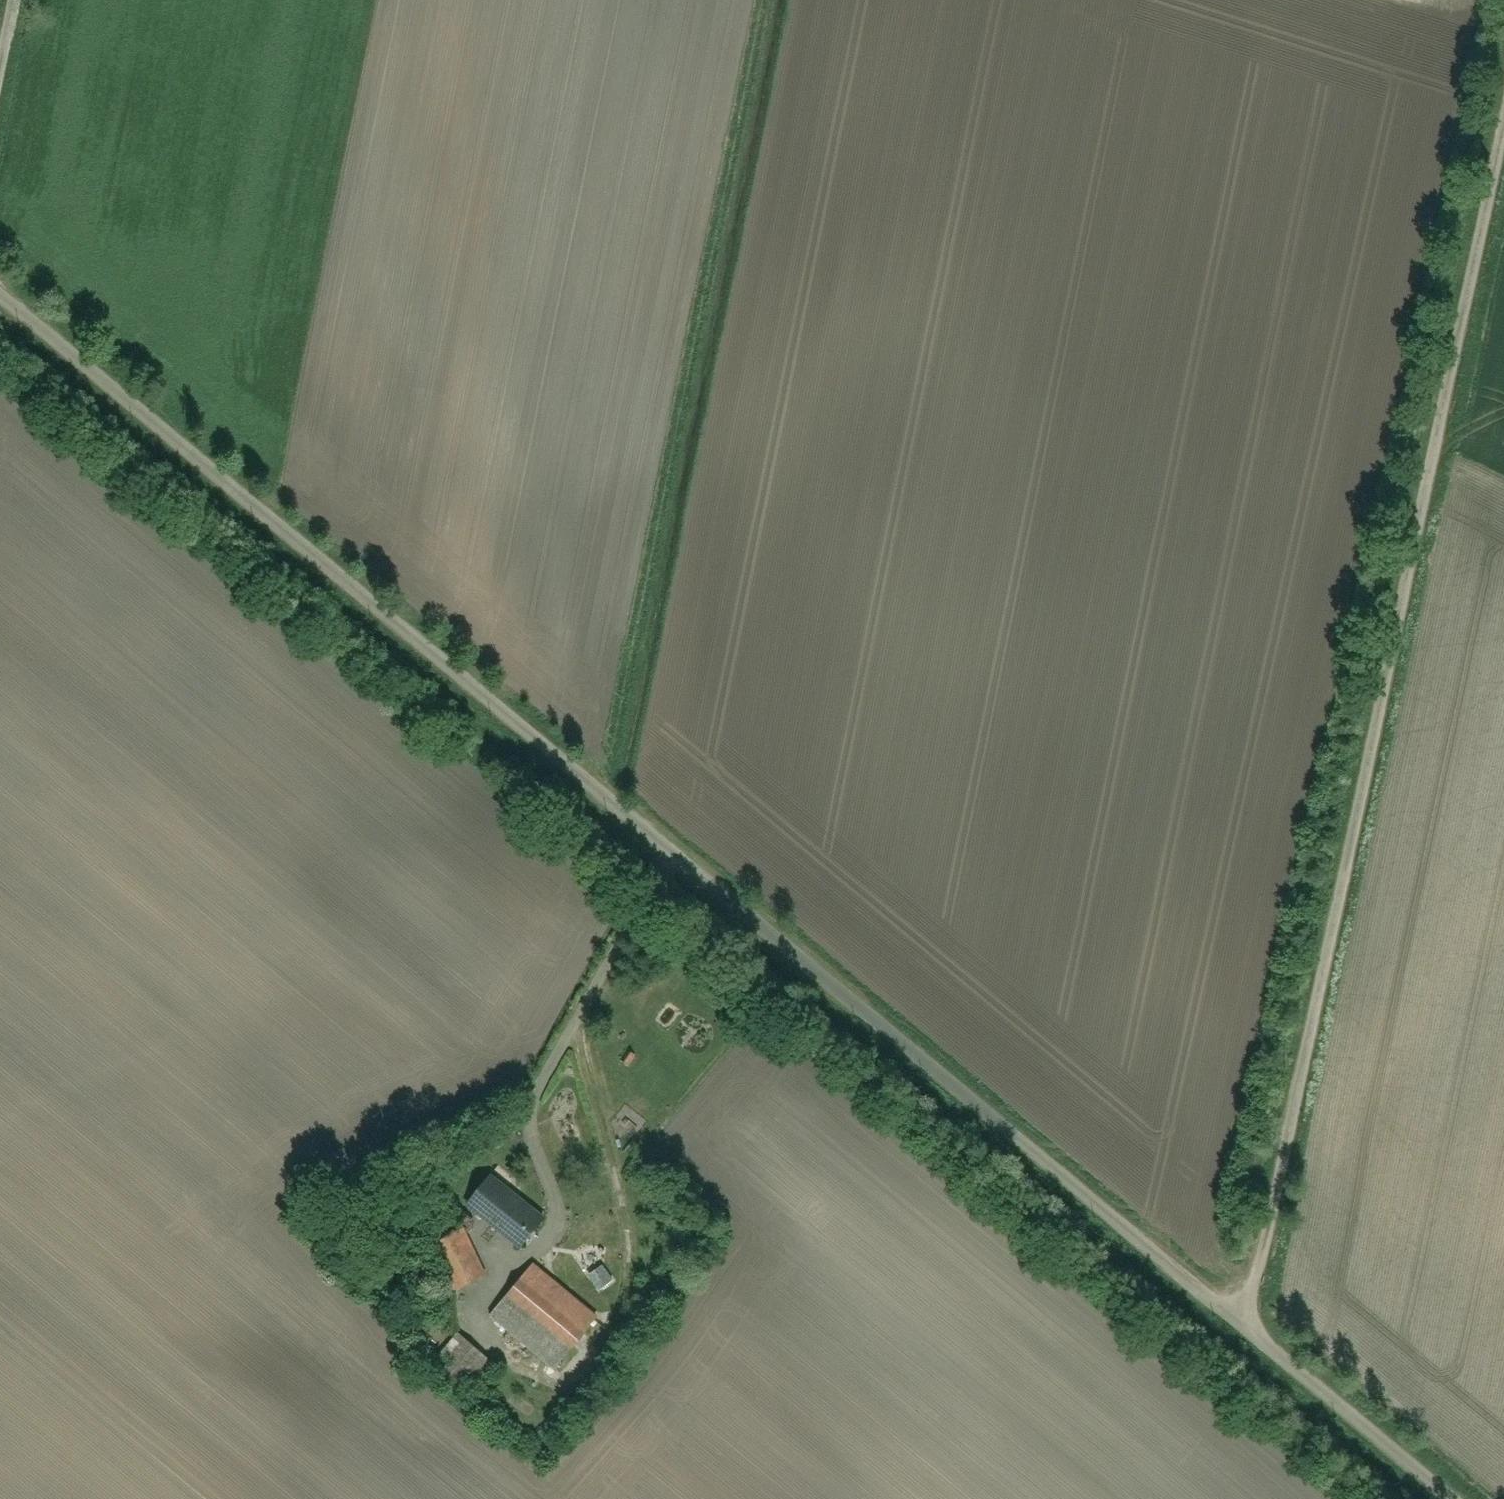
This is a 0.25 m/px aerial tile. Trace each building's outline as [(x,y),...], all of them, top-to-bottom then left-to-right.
[(471,1204),(515,1246),(539,1222),(496,1179),(471,1204)] [(465,1231),(436,1241),(453,1290),(483,1280),(465,1231)] [(563,1285),(533,1262),(490,1317),(566,1376),(598,1335),(552,1299),(563,1285)] [(485,1354),(461,1336),(423,1386),(438,1398),(448,1384),(457,1391),(485,1354)]
